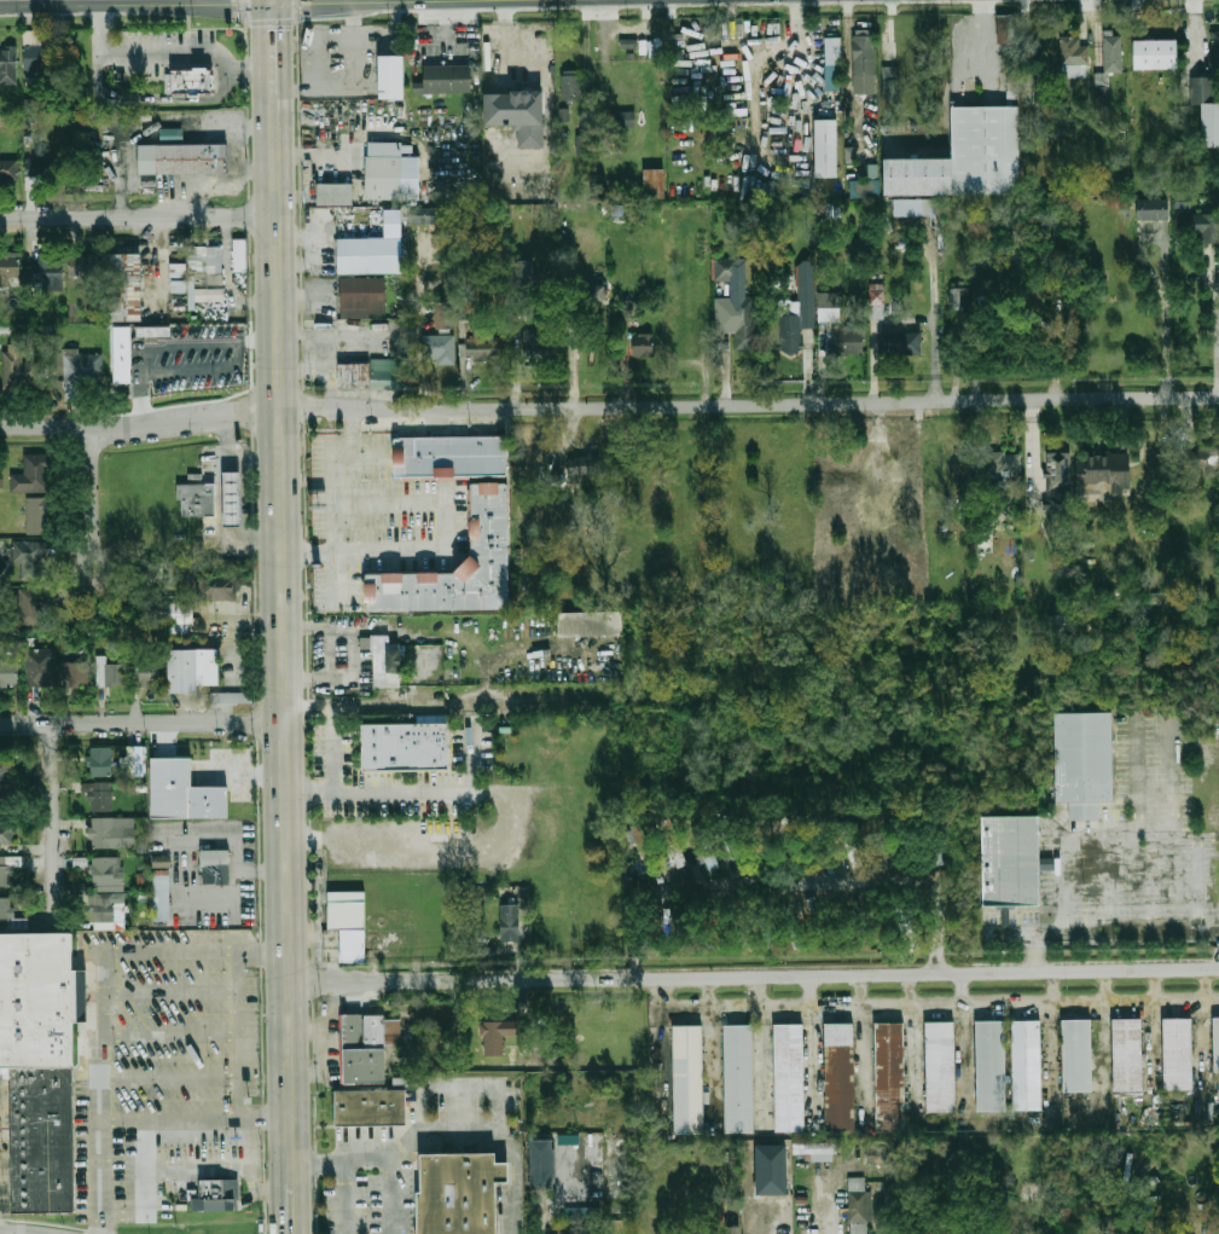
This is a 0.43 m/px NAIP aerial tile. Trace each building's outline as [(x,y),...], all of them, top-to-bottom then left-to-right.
[(1016,16),(997,15),(996,43),(1015,43),(1016,16)] [(1210,31),(1212,71),(1218,70),(1218,31),(1210,31)] [(1122,70),(1122,34),(1099,34),(1099,70),(1122,70)] [(1137,35),(1179,34),(1180,64),(1137,65),(1137,35)] [(24,35),(24,82),(51,82),(51,35),(24,35)] [(853,35),(853,76),(873,76),(873,35),(853,35)] [(1086,77),(1086,35),(1060,35),(1060,77),(1086,77)] [(824,37),(841,37),(841,92),(824,92),(824,37)] [(17,51),(0,51),(0,85),(17,85),(17,51)] [(382,56),(407,54),(407,98),(382,98),(382,56)] [(424,81),(424,65),(475,65),(475,93),(424,93),(413,93),(413,81),(424,81)] [(898,99),(896,66),(882,66),(883,99),(898,99)] [(170,71),(195,71),(195,69),(209,69),(209,71),(213,71),(213,77),(216,77),(216,89),(213,89),(213,94),(202,94),(190,94),(166,94),(166,75),(170,75),(170,71)] [(1218,99),(1205,99),(1194,99),(1195,71),(1218,71),(1218,99)] [(562,100),(581,100),(581,74),(562,74),(562,100)] [(541,91),(526,91),(527,123),(542,123),(541,91)] [(1205,99),(1218,99),(1218,142),(1203,141),(1205,99)] [(951,106),(1020,106),(1020,195),(952,195),(952,158),(951,106)] [(568,107),(559,107),(559,121),(569,121),(568,107)] [(613,111),(613,129),(638,129),(638,111),(613,111)] [(812,118),(835,118),(835,178),(812,178),(812,118)] [(160,128),(160,144),(182,143),(182,128),(160,128)] [(404,156),(404,152),(413,152),(413,145),(404,145),(404,143),(370,143),(370,156),(404,156)] [(140,145),(228,144),(228,173),(140,174),(140,145)] [(366,156),(370,156),(404,156),(404,199),(366,198),(366,156)] [(25,180),(52,180),(52,157),(25,157),(25,180)] [(952,195),(878,195),(878,157),(952,158),(952,195)] [(18,160),(0,160),(0,180),(18,180),(18,160)] [(645,169),(666,168),(666,198),(645,199),(645,169)] [(874,196),(874,181),(849,181),(850,197),(874,196)] [(319,184),(355,184),(354,205),(319,204),(319,184)] [(1167,219),(1167,198),(1134,198),(1134,219),(1167,219)] [(939,199),(893,199),(893,215),(939,215),(939,199)] [(410,224),(440,223),(439,207),(410,207),(410,224)] [(337,273),(337,237),(383,237),(383,209),(401,209),(401,273),(337,273)] [(1201,243),(1218,243),(1218,213),(1179,213),(1179,233),(1201,233),(1201,243)] [(246,239),(234,239),(234,272),(246,272),(246,239)] [(190,247),(190,271),(224,271),(224,247),(190,247)] [(144,320),(144,253),(111,254),(112,320),(144,320)] [(21,276),(21,256),(0,256),(0,292),(8,292),(8,276),(21,276)] [(103,276),(103,256),(70,256),(70,276),(103,276)] [(533,259),(508,260),(509,315),(535,314),(533,259)] [(732,349),(761,349),(762,296),(745,296),(745,259),(712,259),(712,280),(730,280),(730,296),(724,296),(714,296),(714,332),(724,332),(733,332),(732,349)] [(64,291),(64,262),(28,262),(28,291),(64,291)] [(191,291),(191,300),(226,300),(226,288),(186,288),(186,265),(172,265),(172,291),(191,291)] [(801,268),(801,324),(814,324),(814,268),(801,268)] [(576,303),(603,305),(603,277),(588,277),(588,282),(576,282),(576,303)] [(342,317),(388,317),(388,278),(342,278),(342,317)] [(884,318),(884,284),(870,284),(870,318),(884,318)] [(967,309),(967,289),(950,289),(950,309),(967,309)] [(840,321),(841,291),(819,291),(819,321),(840,321)] [(621,320),(622,299),(631,299),(631,320),(621,320)] [(457,328),(457,302),(436,302),(436,328),(457,328)] [(800,352),(800,302),(780,302),(780,352),(800,352)] [(169,326),(136,327),(136,337),(170,336),(169,326)] [(131,383),(130,327),(112,327),(113,383),(131,383)] [(465,359),(499,358),(498,336),(482,337),(482,329),(464,330),(465,359)] [(863,330),(832,330),(832,354),(863,354),(863,330)] [(550,332),(524,332),(524,358),(550,358),(550,332)] [(921,354),(921,332),(883,332),(883,354),(921,354)] [(655,355),(655,334),(634,334),(634,355),(655,355)] [(454,335),(424,335),(424,357),(435,357),(436,365),(455,365),(454,335)] [(40,386),(40,361),(22,361),(22,350),(2,350),(2,386),(40,386)] [(103,353),(64,353),(64,383),(103,383),(103,353)] [(339,389),(405,388),(405,360),(339,361),(339,389)] [(506,435),(507,476),(396,477),(395,439),(401,439),(401,438),(506,435)] [(1183,446),(1183,465),(1207,465),(1207,474),(1218,474),(1218,446),(1183,446)] [(1020,470),(1020,452),(987,452),(987,470),(1020,470)] [(1070,452),(1046,452),(1046,497),(1070,497),(1070,452)] [(1127,452),(1082,452),(1082,464),(1076,464),(1076,488),(1107,488),(1107,499),(1127,499),(1127,452)] [(24,473),(11,473),(11,492),(51,492),(51,453),(24,453),(24,473)] [(602,475),(602,456),(568,456),(568,475),(602,475)] [(225,471),(242,470),(243,525),(226,525),(225,471)] [(455,572),(471,557),(470,482),(507,482),(509,609),(366,612),(366,573),(455,572)] [(175,485),(207,485),(207,483),(215,483),(215,517),(180,517),(180,500),(175,500),(175,485)] [(27,534),(48,534),(48,497),(27,497),(27,534)] [(878,542),(880,527),(865,526),(863,540),(878,542)] [(22,580),(45,581),(46,541),(12,540),(11,563),(22,563),(22,580)] [(166,562),(167,581),(193,578),(191,560),(166,562)] [(141,562),(141,578),(162,578),(162,562),(141,562)] [(238,574),(199,573),(199,599),(238,599),(238,574)] [(18,625),(40,625),(40,590),(18,590),(18,625)] [(145,597),(195,597),(193,625),(188,625),(188,633),(173,633),(173,625),(145,625),(145,597)] [(559,613),(625,612),(625,636),(559,637),(559,613)] [(373,635),(390,635),(391,642),(401,642),(401,688),(373,688),(373,635)] [(168,650),(220,649),(220,685),(198,685),(198,694),(168,694),(168,650)] [(53,650),(25,650),(25,685),(53,685),(53,650)] [(18,656),(0,656),(0,685),(18,685),(18,656)] [(106,656),(97,656),(97,688),(124,688),(124,664),(106,664),(106,656)] [(60,684),(88,684),(88,661),(60,661),(60,684)] [(134,662),(135,684),(161,684),(161,662),(134,662)] [(211,693),(252,693),(252,702),(211,703),(211,693)] [(1052,712),(1110,712),(1110,800),(1099,800),(1068,801),(1053,801),(1052,712)] [(362,724),(449,723),(449,770),(362,771),(362,724)] [(112,776),(112,747),(91,747),(91,776),(112,776)] [(127,775),(141,775),(141,747),(127,747),(127,775)] [(0,754),(0,780),(12,780),(12,754),(0,754)] [(152,757),(192,757),(192,787),(228,786),(228,818),(152,818),(152,757)] [(88,811),(114,811),(114,782),(88,782),(88,811)] [(17,784),(0,784),(0,809),(17,809),(17,784)] [(1068,801),(1099,800),(1099,819),(1068,819),(1068,801)] [(981,816),(1039,816),(1039,906),(981,906),(981,816)] [(124,818),(88,818),(88,848),(124,848),(124,818)] [(658,822),(670,862),(682,858),(671,818),(658,822)] [(14,848),(14,823),(0,823),(0,848),(14,848)] [(840,853),(849,851),(851,867),(858,866),(853,825),(836,827),(840,853)] [(700,863),(705,862),(709,871),(719,867),(703,827),(696,830),(698,834),(690,837),(700,863)] [(203,884),(231,884),(231,850),(203,850),(203,884)] [(124,856),(92,856),(92,890),(124,890),(124,856)] [(152,857),(152,868),(170,866),(170,856),(152,857)] [(13,870),(23,870),(23,857),(0,857),(0,888),(14,887),(13,870)] [(170,875),(153,875),(153,921),(170,921),(170,875)] [(364,890),(365,963),(341,963),(339,928),(327,928),(327,891),(364,890)] [(91,893),(91,921),(115,921),(115,893),(91,893)] [(0,899),(0,921),(11,921),(11,899),(0,899)] [(906,902),(892,907),(908,953),(923,948),(906,902)] [(501,940),(500,905),(517,905),(518,940),(501,940)] [(8,1068),(0,1069),(0,936),(79,935),(80,1067),(74,1067),(8,1068)] [(344,1015),(364,1014),(364,1019),(366,1019),(366,1015),(387,1015),(387,1019),(402,1019),(402,1035),(387,1035),(387,1048),(388,1048),(388,1083),(346,1084),(344,1015)] [(1161,1018),(1191,1018),(1192,1089),(1162,1090),(1161,1018)] [(1061,1020),(1091,1019),(1091,1091),(1062,1091),(1061,1020)] [(1111,1019),(1142,1019),(1143,1090),(1113,1091),(1111,1019)] [(483,1054),(483,1036),(480,1036),(478,1021),(517,1021),(517,1033),(503,1033),(503,1054),(483,1054)] [(876,1021),(906,1021),(907,1130),(877,1131),(876,1021)] [(975,1022),(1005,1021),(1006,1110),(976,1110),(975,1022)] [(1010,1021),(1040,1021),(1041,1110),(1011,1110),(1010,1021)] [(925,1022),(956,1022),(957,1110),(927,1111),(925,1022)] [(825,1024),(855,1024),(857,1132),(826,1132),(825,1024)] [(674,1026),(704,1025),(706,1135),(675,1135),(674,1026)] [(725,1025),(754,1025),(755,1134),(726,1135),(725,1025)] [(776,1025),(806,1025),(807,1134),(777,1134),(776,1025)] [(8,1068),(74,1067),(79,1211),(13,1213),(8,1068)] [(336,1091),(407,1090),(407,1124),(337,1125),(336,1091)] [(556,1188),(556,1140),(532,1140),(532,1188),(556,1188)] [(794,1143),(794,1154),(811,1154),(811,1161),(831,1161),(831,1153),(837,1153),(837,1143),(794,1143)] [(867,1164),(890,1164),(890,1147),(867,1146),(867,1164)] [(759,1148),(759,1195),(789,1195),(789,1148),(759,1148)] [(497,1181),(499,1181),(499,1163),(497,1163),(497,1153),(424,1154),(424,1192),(420,1192),(421,1233),(497,1233),(497,1181)] [(499,1181),(505,1181),(511,1181),(512,1181),(512,1163),(511,1163),(504,1163),(499,1163),(499,1181)] [(867,1177),(849,1177),(849,1233),(867,1233),(867,1177)] [(202,1180),(239,1180),(239,1200),(202,1200),(202,1180)] [(1207,1221),(1218,1221),(1218,1233),(1207,1233),(1207,1221)]
